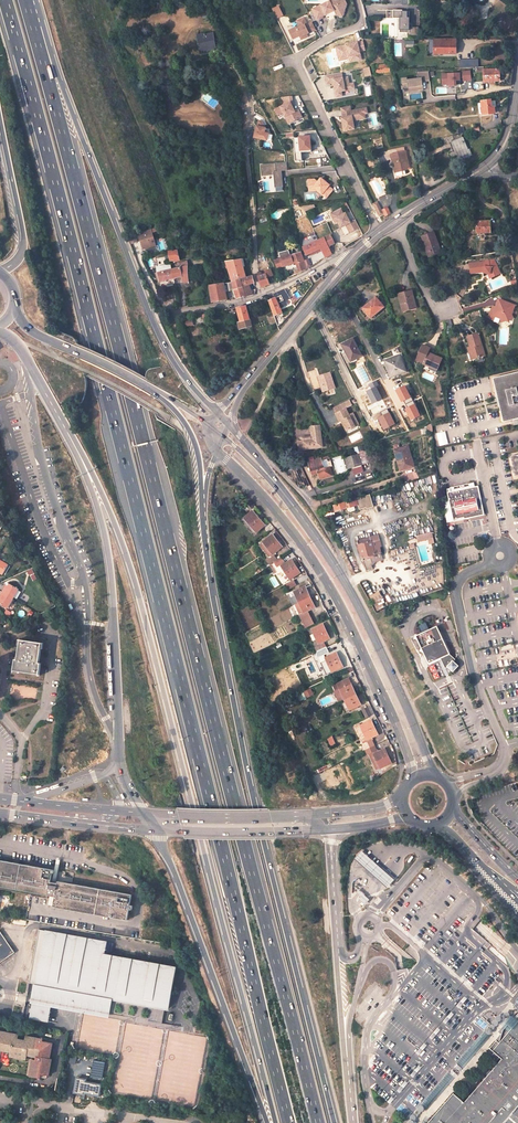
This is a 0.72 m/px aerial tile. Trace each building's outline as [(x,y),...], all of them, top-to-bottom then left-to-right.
[(335,15),(337,11),(341,13),(345,5),(337,2),(333,0),(331,0),(330,2),(322,6),(321,6),(313,10),(317,19),(325,15),(327,19),(335,15)] [(335,15),(341,18),(348,3),(341,0),(338,0),(337,2),(345,5),(341,13),(337,11),(335,15)] [(278,19),(285,15),(280,5),(273,8),(278,19)] [(418,37),(419,28),(410,28),(410,19),(408,19),(408,13),(402,13),(402,11),(387,11),(387,19),(395,19),(400,19),(400,39),(407,39),(408,39),(408,37),(418,37)] [(296,28),(289,31),(293,39),(300,36),(302,40),(306,38),(305,35),(307,34),(316,30),(312,22),(307,25),(304,18),(297,21),(300,27),(297,29),(296,28)] [(206,37),(200,38),(202,52),(207,51),(208,50),(215,49),(212,35),(206,35),(206,37)] [(349,59),(350,63),(364,60),(362,52),(367,50),(364,39),(336,47),(340,61),(349,59)] [(457,53),(457,39),(435,39),(435,52),(457,53)] [(460,61),(460,69),(465,69),(473,68),(473,60),(460,61)] [(375,67),(376,75),(390,74),(390,66),(375,67)] [(484,72),(485,84),(501,84),(500,71),(488,72),(488,68),(480,68),(480,72),(484,72)] [(423,79),(423,81),(430,80),(429,70),(418,71),(419,77),(422,77),(423,79)] [(463,72),(464,74),(443,75),(444,85),(449,85),(450,87),(457,86),(461,86),(461,81),(461,79),(464,79),(464,82),(472,81),(471,72),(463,72)] [(348,77),(343,78),(342,73),(325,76),(326,84),(332,83),(334,83),(335,86),(336,97),(342,96),(341,92),(350,90),(349,84),(348,77)] [(408,77),(402,78),(403,85),(403,86),(409,85),(409,87),(419,86),(419,89),(424,89),(424,84),(423,81),(423,79),(422,77),(419,77),(408,79),(408,77)] [(279,118),(282,116),(285,117),(288,122),(297,117),(296,115),(300,114),(297,108),(294,110),(289,101),(274,108),(279,118)] [(491,102),(481,104),(483,117),(495,115),(495,114),(507,112),(508,107),(495,109),(495,108),(492,108),(491,102)] [(358,120),(358,115),(364,114),(367,114),(366,109),(351,111),(350,106),(341,108),(343,117),(341,118),(344,131),(354,129),(352,121),(358,120)] [(264,126),(256,124),(253,136),(266,139),(267,132),(263,131),(264,126)] [(310,150),(308,135),(292,136),(295,159),(301,159),(300,151),(310,150)] [(455,154),(458,153),(462,162),(475,157),(472,148),(469,149),(464,138),(451,143),(455,154)] [(405,152),(392,155),(396,172),(410,169),(405,152)] [(281,187),(279,171),(285,170),(284,162),(258,166),(259,177),(271,175),(273,188),(281,187)] [(325,196),(332,188),(327,185),(328,184),(320,176),(316,180),(313,178),(307,178),(308,186),(312,186),(316,189),(325,196)] [(340,226),(345,224),(349,231),(358,226),(354,218),(349,221),(344,212),(342,213),(340,208),(332,212),(337,221),(340,226)] [(488,221),(474,223),(475,233),(489,233),(488,221)] [(145,250),(157,246),(152,230),(139,234),(145,250)] [(432,232),(420,235),(423,246),(425,246),(428,255),(438,252),(432,232)] [(329,236),(303,249),(307,257),(320,251),(323,259),(331,255),(328,247),(333,244),(329,236)] [(298,272),(306,269),(303,261),(300,252),(290,256),(288,251),(278,254),(280,259),(274,262),(277,269),(283,267),(283,266),(293,263),(293,265),(296,264),(298,272)] [(176,263),(181,262),(179,253),(169,255),(171,262),(176,261),(176,263)] [(247,278),(240,258),(233,260),(240,280),(247,278)] [(233,260),(226,261),(232,282),(240,280),(233,260)] [(494,261),(469,264),(470,274),(483,272),(483,273),(488,275),(489,279),(499,275),(494,261)] [(187,263),(180,264),(181,269),(173,270),(174,278),(182,277),(182,281),(189,280),(187,263)] [(157,266),(161,281),(174,278),(173,270),(171,264),(157,266)] [(261,286),(269,284),(267,277),(266,274),(271,273),(270,269),(265,271),(265,273),(259,275),(259,280),(261,286)] [(253,295),(250,285),(254,284),(252,277),(247,278),(240,280),(246,297),(253,295)] [(240,280),(232,282),(237,299),(246,297),(240,280)] [(227,301),(223,284),(214,286),(208,287),(213,303),(227,301)] [(411,289),(398,293),(402,311),(415,307),(411,289)] [(288,307),(294,305),(290,292),(283,294),(288,307)] [(376,297),(361,307),(369,317),(383,308),(376,297)] [(266,303),(272,319),(276,316),(278,319),(282,317),(274,299),(266,303)] [(514,308),(497,301),(494,310),(491,309),(487,318),(492,320),(493,316),(499,319),(503,318),(504,323),(509,321),(508,317),(511,316),(514,308)] [(236,309),(238,320),(237,320),(239,331),(251,328),(245,308),(236,309)] [(477,335),(467,338),(471,349),(474,360),(484,357),(477,335)] [(351,364),(362,357),(353,341),(342,347),(351,364)] [(423,345),(416,361),(423,364),(423,365),(429,368),(430,366),(439,369),(444,359),(429,352),(430,349),(423,345)] [(400,356),(384,361),(386,367),(388,366),(392,378),(406,373),(400,356)] [(331,374),(319,378),(324,394),(336,390),(331,374)] [(494,380),(504,424),(517,421),(517,375),(494,380)] [(348,400),(332,407),(334,412),(337,420),(340,419),(342,423),(341,423),(344,430),(352,426),(350,422),(354,420),(351,412),(347,414),(344,407),(350,405),(348,400)] [(323,449),(319,428),(310,429),(312,438),(304,439),(305,442),(302,443),(298,444),(299,453),(323,449)] [(408,448),(395,452),(401,472),(413,469),(408,448)] [(367,454),(346,459),(350,471),(370,465),(367,454)] [(509,460),(514,481),(517,480),(517,458),(509,460)] [(313,462),(317,476),(323,474),(323,477),(332,474),(330,469),(328,470),(325,459),(313,462)] [(336,476),(333,469),(330,469),(332,474),(323,477),(324,480),(336,476)] [(453,525),(485,519),(479,490),(475,491),(474,486),(470,487),(471,492),(455,495),(454,491),(450,492),(451,496),(447,497),(453,525)] [(333,509),(335,514),(357,507),(355,501),(343,505),(344,506),(333,509)] [(252,514),(244,521),(256,535),(264,527),(252,514)] [(419,542),(428,540),(429,545),(435,543),(432,532),(418,536),(419,542)] [(272,536),(263,544),(273,556),(282,548),(272,536)] [(357,545),(362,563),(375,559),(370,542),(357,545)] [(3,574),(8,565),(0,560),(0,573),(3,574)] [(290,562),(280,569),(290,582),(299,575),(290,562)] [(289,590),(297,585),(295,580),(286,584),(289,590)] [(2,591),(13,598),(19,589),(9,583),(7,586),(6,588),(4,587),(2,591)] [(305,588),(294,594),(299,604),(310,599),(305,588)] [(13,598),(2,591),(0,595),(0,597),(1,598),(0,599),(0,604),(8,608),(13,598)] [(376,608),(386,603),(380,591),(370,596),(376,608)] [(299,604),(303,613),(305,612),(306,614),(301,616),(306,628),(314,625),(308,611),(315,608),(310,599),(299,604)] [(420,625),(423,632),(429,629),(427,623),(420,625)] [(323,626),(313,631),(319,645),(330,640),(323,626)] [(434,630),(413,640),(427,667),(438,661),(443,672),(446,670),(450,675),(456,669),(451,664),(453,662),(448,657),(434,630)] [(41,643),(20,640),(17,660),(15,659),(14,670),(39,674),(40,663),(39,663),(41,643)] [(336,654),(326,659),(333,673),(343,668),(336,654)] [(338,692),(341,690),(345,699),(355,695),(348,680),(335,687),(338,692)] [(304,691),(307,698),(314,695),(311,688),(304,691)] [(345,699),(350,710),(361,704),(355,695),(345,699)] [(367,718),(375,714),(371,705),(362,710),(367,718)] [(371,721),(361,726),(367,740),(378,735),(371,721)] [(367,740),(361,726),(356,728),(364,744),(369,742),(367,740)] [(366,750),(375,745),(373,740),(369,742),(364,744),(366,750)] [(370,753),(377,750),(375,745),(366,750),(368,754),(370,753)] [(381,767),(374,754),(380,752),(379,749),(377,750),(370,753),(377,769),(381,767)] [(380,752),(374,754),(381,767),(381,768),(391,764),(384,750),(380,752)] [(361,851),(353,859),(358,863),(387,889),(394,881),(365,855),(361,851)] [(0,860),(0,887),(51,896),(50,904),(54,905),(54,906),(127,920),(129,909),(132,910),(133,906),(130,905),(132,895),(58,882),(58,883),(51,882),(52,873),(54,874),(55,870),(0,860)] [(373,904),(360,892),(354,900),(366,911),(373,904)] [(107,941),(39,929),(29,982),(36,984),(29,1018),(48,1021),(50,1011),(42,1009),(42,1005),(40,1005),(40,999),(52,1001),(95,1009),(95,1007),(102,1008),(103,1000),(97,999),(106,946),(107,941)] [(13,950),(0,931),(0,959),(13,950)] [(177,959),(106,946),(97,999),(103,1000),(102,1008),(95,1007),(95,1009),(112,1012),(114,1000),(168,1010),(177,959)] [(52,1001),(40,999),(40,1005),(42,1005),(42,1009),(50,1011),(52,1001)] [(400,1114),(409,1122),(412,1122),(420,1115),(423,1119),(426,1115),(419,1108),(505,1017),(513,1024),(516,1020),(513,1016),(517,1010),(505,1002),(498,1010),(499,1011),(413,1102),(412,1101),(400,1114)] [(517,1010),(513,1016),(516,1020),(513,1024),(498,1039),(508,1047),(483,1074),(463,1095),(454,1085),(426,1115),(423,1119),(420,1115),(412,1122),(517,1122),(517,1010)] [(0,1031),(0,1056),(1,1050),(11,1052),(10,1057),(26,1060),(27,1055),(38,1057),(38,1061),(32,1059),(29,1075),(39,1077),(40,1073),(48,1075),(51,1060),(49,1059),(52,1043),(41,1041),(42,1039),(25,1036),(24,1040),(17,1039),(18,1035),(0,1031)] [(86,1077),(76,1075),(73,1091),(83,1092),(83,1090),(98,1093),(100,1083),(86,1080),(86,1077)]
